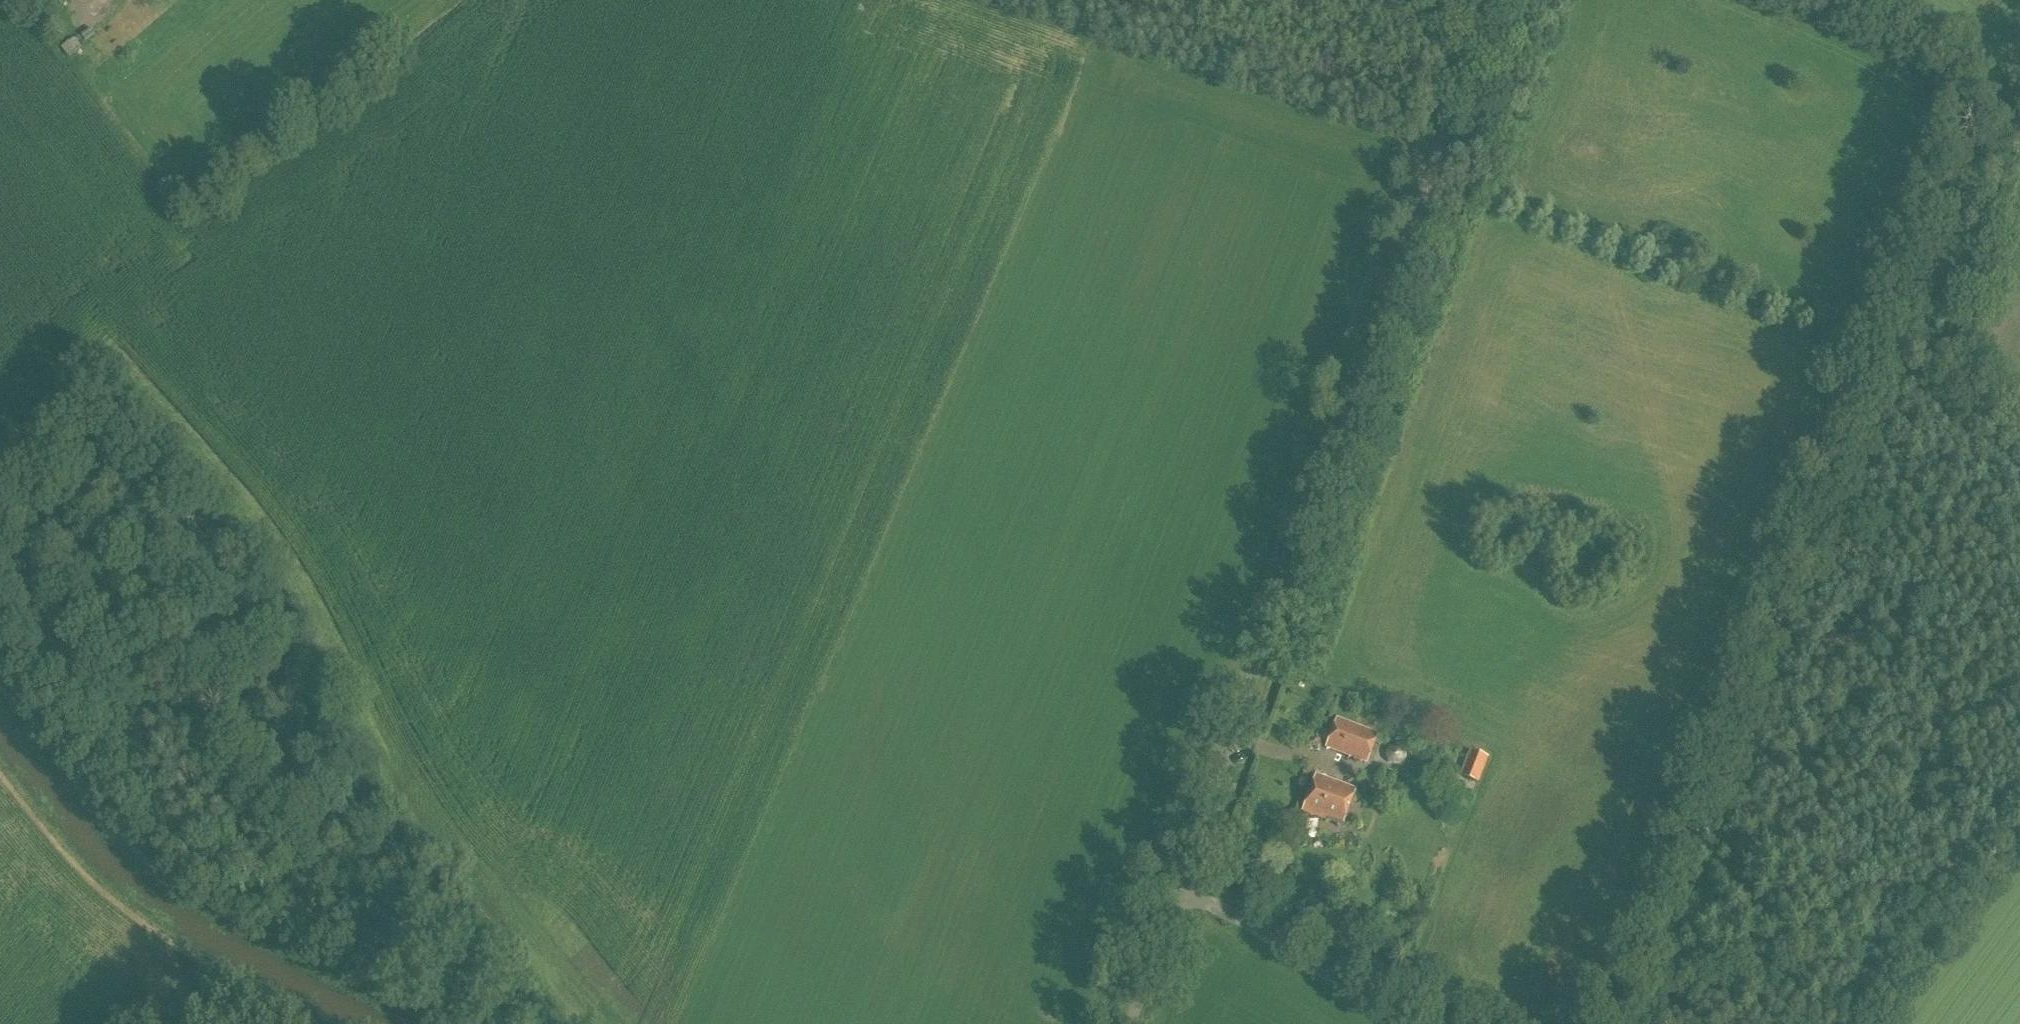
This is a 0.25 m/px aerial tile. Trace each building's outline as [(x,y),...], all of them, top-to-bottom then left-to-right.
[(70,41),(62,47),(69,57),(77,50),(70,41)] [(1366,762),(1377,734),(1337,718),(1326,747),(1366,762)] [(1408,767),(1413,753),(1396,748),(1391,761),(1408,767)] [(1479,783),(1489,756),(1470,749),(1460,775),(1479,783)] [(1342,825),(1355,789),(1316,774),(1303,810),(1342,825)]
